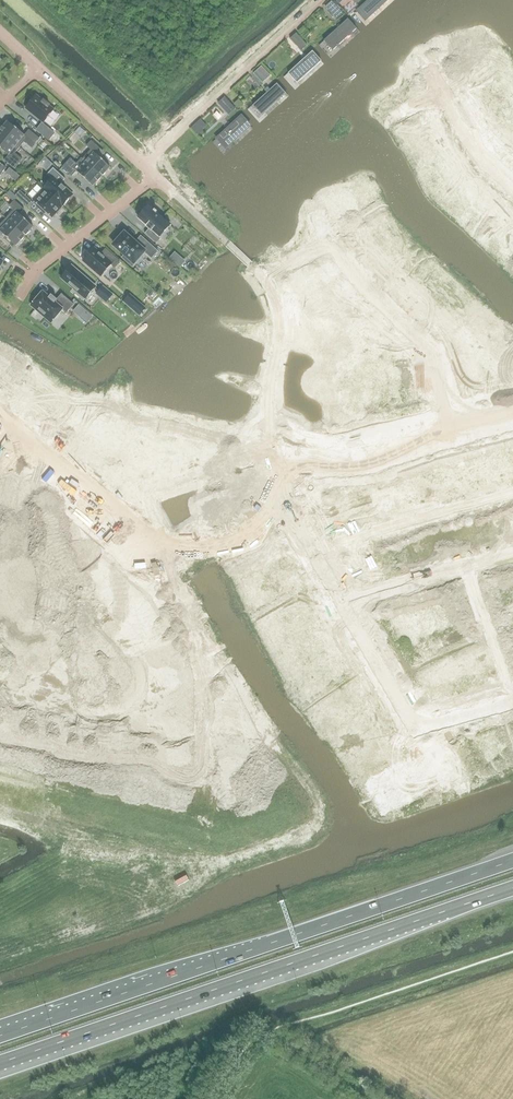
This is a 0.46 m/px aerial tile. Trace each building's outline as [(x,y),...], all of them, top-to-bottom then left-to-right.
[(388,0),(369,0),(360,8),(369,18),(388,0)] [(338,9),(331,1),(325,7),(332,14),(338,9)] [(333,50),(357,28),(349,18),(324,40),(333,50)] [(290,39),(301,51),(307,45),(296,33),(290,39)] [(321,61),(312,51),(294,67),(288,73),(297,83),(321,61)] [(492,78),(468,90),(474,102),(498,89),(498,90),(512,82),(499,57),(486,66),(492,78)] [(270,76),(261,66),(253,73),(262,83),(270,76)] [(286,93),(279,86),(277,83),(262,97),(252,106),(261,115),(282,96),(286,93)] [(506,88),(499,91),(502,97),(509,94),(506,88)] [(36,96),(26,108),(43,122),(53,110),(48,106),(49,105),(43,100),(42,101),(36,96)] [(229,116),(236,110),(225,97),(218,103),(229,116)] [(482,117),(491,134),(512,122),(512,118),(506,104),(482,117)] [(230,126),(217,138),(226,148),(250,125),(243,118),(241,116),(230,126)] [(425,144),(417,148),(427,167),(438,161),(435,155),(447,149),(443,140),(448,137),(437,117),(417,128),(425,144)] [(0,130),(0,132),(19,147),(24,142),(31,148),(39,138),(29,130),(24,135),(7,121),(0,130)] [(202,121),(193,128),(198,135),(207,128),(202,121)] [(42,123),(36,130),(48,140),(54,133),(42,123)] [(19,147),(0,132),(0,149),(8,155),(4,160),(14,169),(22,159),(15,153),(19,147)] [(82,159),(101,177),(110,167),(96,155),(101,150),(91,141),(86,146),(91,150),(82,159)] [(66,157),(71,147),(64,144),(59,153),(66,157)] [(45,158),(39,164),(46,171),(52,164),(45,158)] [(101,177),(82,159),(77,164),(70,158),(62,167),(72,176),(76,171),(92,186),(101,177)] [(459,158),(435,170),(444,187),(445,186),(450,195),(463,188),(459,179),(467,174),(459,158)] [(9,167),(5,173),(10,177),(14,171),(9,167)] [(43,188),(62,206),(73,195),(61,184),(64,179),(65,180),(65,179),(53,168),(47,174),(52,179),(43,188)] [(475,196),(468,204),(478,214),(473,218),(481,225),(490,216),(485,211),(500,195),(487,183),(481,189),(480,188),(473,194),(475,196)] [(43,188),(32,200),(52,217),(62,206),(43,188)] [(373,192),(342,208),(350,224),(358,220),(362,227),(385,215),(373,192)] [(23,194),(19,198),(29,208),(33,203),(23,194)] [(14,209),(5,219),(24,236),(33,227),(19,214),(24,209),(14,200),(9,205),(14,209)] [(160,236),(170,225),(156,212),(157,212),(154,209),(153,210),(149,206),(138,218),(149,228),(145,233),(156,244),(161,238),(160,236)] [(486,223),(506,242),(512,235),(512,216),(507,211),(502,216),(497,211),(486,223)] [(24,236),(5,219),(0,224),(0,231),(15,246),(24,236)] [(157,251),(158,252),(158,251),(141,236),(135,242),(124,233),(113,245),(124,254),(121,258),(131,266),(144,251),(151,258),(157,251)] [(369,251),(363,257),(375,268),(381,262),(383,264),(382,265),(384,268),(400,251),(395,246),(393,248),(380,236),(372,245),(371,244),(367,248),(369,251)] [(111,264),(115,268),(120,262),(105,249),(100,254),(94,248),(83,260),(101,276),(111,264)] [(403,262),(389,277),(400,287),(407,280),(408,282),(415,275),(413,274),(418,268),(409,260),(413,256),(406,250),(399,257),(403,262)] [(180,258),(175,263),(180,267),(184,262),(180,258)] [(71,291),(83,301),(95,287),(71,266),(61,277),(73,288),(71,291)] [(425,285),(409,302),(421,312),(432,300),(437,305),(446,295),(439,289),(435,294),(425,285)] [(103,286),(98,291),(108,300),(113,294),(103,286)] [(449,302),(433,319),(448,333),(469,311),(454,297),(459,293),(453,287),(446,295),(444,297),(449,302)] [(332,300),(315,317),(329,330),(353,305),(337,290),(329,297),(332,300)] [(42,292),(32,304),(51,321),(62,309),(66,313),(74,304),(61,294),(56,300),(51,295),(49,297),(42,292)] [(129,295),(123,302),(133,310),(139,316),(146,308),(130,294),(129,295)] [(79,304),(73,311),(78,315),(84,309),(79,304)] [(501,358),(488,361),(494,381),(507,378),(501,358)] [(488,361),(476,365),(482,385),(494,381),(488,361)] [(476,365),(463,369),(469,389),(482,385),(476,365)] [(501,445),(507,465),(512,463),(512,446),(512,442),(501,445)] [(501,445),(490,448),(496,468),(507,465),(501,445)] [(439,463),(428,466),(433,486),(448,481),(445,472),(441,473),(439,463)] [(428,466),(417,469),(423,489),(433,486),(428,466)] [(417,469),(406,472),(412,492),(423,489),(417,469)] [(406,472),(396,475),(401,495),(412,492),(406,472)] [(108,475),(94,478),(95,485),(96,485),(101,507),(122,502),(121,501),(120,496),(114,497),(108,475)] [(396,475),(384,478),(390,498),(401,495),(396,475)] [(371,478),(359,481),(365,501),(376,497),(371,478)] [(359,481),(349,484),(354,504),(365,501),(359,481)] [(349,484),(338,487),(344,507),(354,504),(349,484)] [(87,511),(81,512),(82,518),(103,513),(101,507),(96,485),(95,485),(82,488),(87,511)] [(338,487),(327,490),(333,510),(344,507),(338,487)] [(327,490),(317,493),(322,513),(333,510),(327,490)] [(308,506),(305,507),(307,517),(322,513),(317,493),(306,497),(308,506)] [(239,497),(229,503),(232,508),(230,510),(238,523),(234,525),(238,532),(249,525),(246,519),(261,511),(253,497),(242,503),(239,497)] [(82,518),(74,520),(77,534),(100,529),(102,535),(108,534),(107,527),(106,527),(103,513),(82,518)] [(503,523),(508,543),(512,542),(512,521),(503,523)] [(503,523),(491,526),(496,546),(508,543),(503,523)] [(491,526),(479,529),(484,549),(496,546),(491,526)] [(255,530),(244,537),(250,547),(251,546),(257,556),(282,542),(273,527),(258,536),(255,530)] [(479,529),(467,532),(472,552),(484,549),(479,529)] [(16,564),(17,558),(10,557),(14,534),(0,532),(0,562),(16,564)] [(458,536),(448,539),(454,558),(464,555),(458,536)] [(448,539),(439,541),(444,561),(454,558),(448,539)] [(439,541),(429,544),(435,564),(444,561),(439,541)] [(429,544),(420,547),(426,566),(435,564),(429,544)] [(420,547),(411,549),(416,569),(426,566),(420,547)] [(411,549),(401,552),(407,572),(416,569),(411,549)] [(401,552),(392,555),(397,574),(407,572),(401,552)] [(151,555),(137,560),(139,566),(140,566),(148,587),(167,580),(167,579),(165,574),(159,576),(151,555)] [(392,555),(382,558),(387,577),(397,574),(392,555)] [(277,556),(252,570),(256,577),(262,573),(270,587),(296,572),(287,558),(280,562),(277,556)] [(21,580),(24,565),(16,564),(0,562),(0,576),(21,580)] [(139,566),(126,571),(135,593),(128,595),(130,601),(150,594),(148,587),(140,566),(139,566)] [(167,580),(148,587),(150,594),(155,607),(161,605),(158,598),(180,590),(175,576),(167,579),(167,580)] [(287,589),(274,597),(278,604),(277,604),(286,620),(316,602),(307,587),(291,596),(287,589)] [(130,601),(122,603),(127,617),(149,609),(152,616),(158,613),(155,607),(150,594),(130,601)] [(20,626),(20,633),(20,655),(41,656),(41,655),(41,649),(34,649),(35,626),(20,626)] [(20,662),(20,655),(20,633),(6,633),(6,656),(0,656),(0,662),(20,662)] [(194,643),(179,646),(180,652),(184,675),(204,672),(204,671),(204,665),(197,666),(194,643)] [(325,647),(298,663),(303,672),(309,669),(317,682),(328,675),(329,677),(340,671),(339,669),(347,664),(338,649),(329,654),(325,647)] [(478,648),(465,652),(472,676),(478,674),(477,672),(483,670),(478,648)] [(170,677),(163,678),(164,684),(164,685),(185,682),(184,675),(180,652),(166,654),(170,677)] [(465,652),(453,655),(460,679),(466,678),(465,675),(471,673),(471,676),(472,676),(465,652)] [(20,662),(20,676),(26,676),(26,670),(49,670),(49,655),(41,655),(41,656),(20,655),(20,662)] [(453,655),(441,658),(448,684),(449,684),(448,682),(454,681),(453,678),(458,677),(459,679),(460,679),(453,655)] [(442,663),(430,666),(437,692),(438,692),(437,690),(443,689),(442,686),(448,684),(441,658),(442,663)] [(14,677),(14,683),(20,683),(20,676),(20,662),(0,662),(0,676),(14,677)] [(431,671),(419,674),(426,698),(432,696),(432,693),(437,692),(430,666),(431,671)] [(204,672),(184,675),(185,682),(187,695),(193,695),(192,688),(215,685),(213,670),(204,671),(204,672)] [(164,684),(155,685),(158,700),(181,697),(182,703),(188,702),(187,695),(185,682),(164,685),(164,684)] [(361,710),(343,720),(347,727),(351,725),(360,741),(383,727),(374,711),(365,717),(361,710)] [(490,731),(498,754),(510,750),(512,755),(512,754),(512,740),(508,742),(502,727),(490,731)] [(483,751),(477,753),(482,765),(488,763),(486,758),(498,754),(490,731),(478,735),(483,751)] [(383,739),(371,746),(374,752),(372,753),(380,766),(402,754),(394,740),(387,744),(383,739)]
